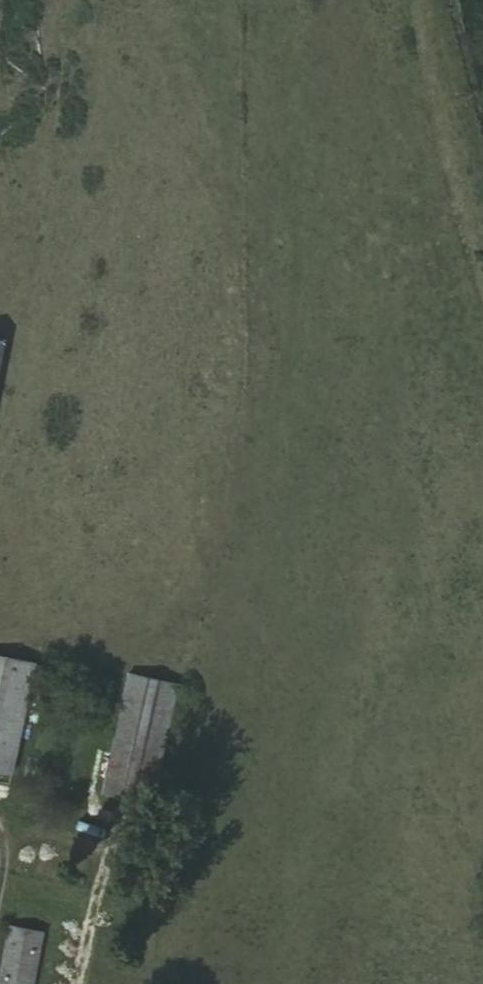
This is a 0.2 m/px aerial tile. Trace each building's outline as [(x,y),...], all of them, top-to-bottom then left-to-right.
[(17,770),(43,660),(0,652),(0,766),(17,770)] [(139,670),(110,792),(155,802),(184,681),(139,670)] [(0,982),(0,983),(36,983),(47,929),(12,922),(0,982)]
